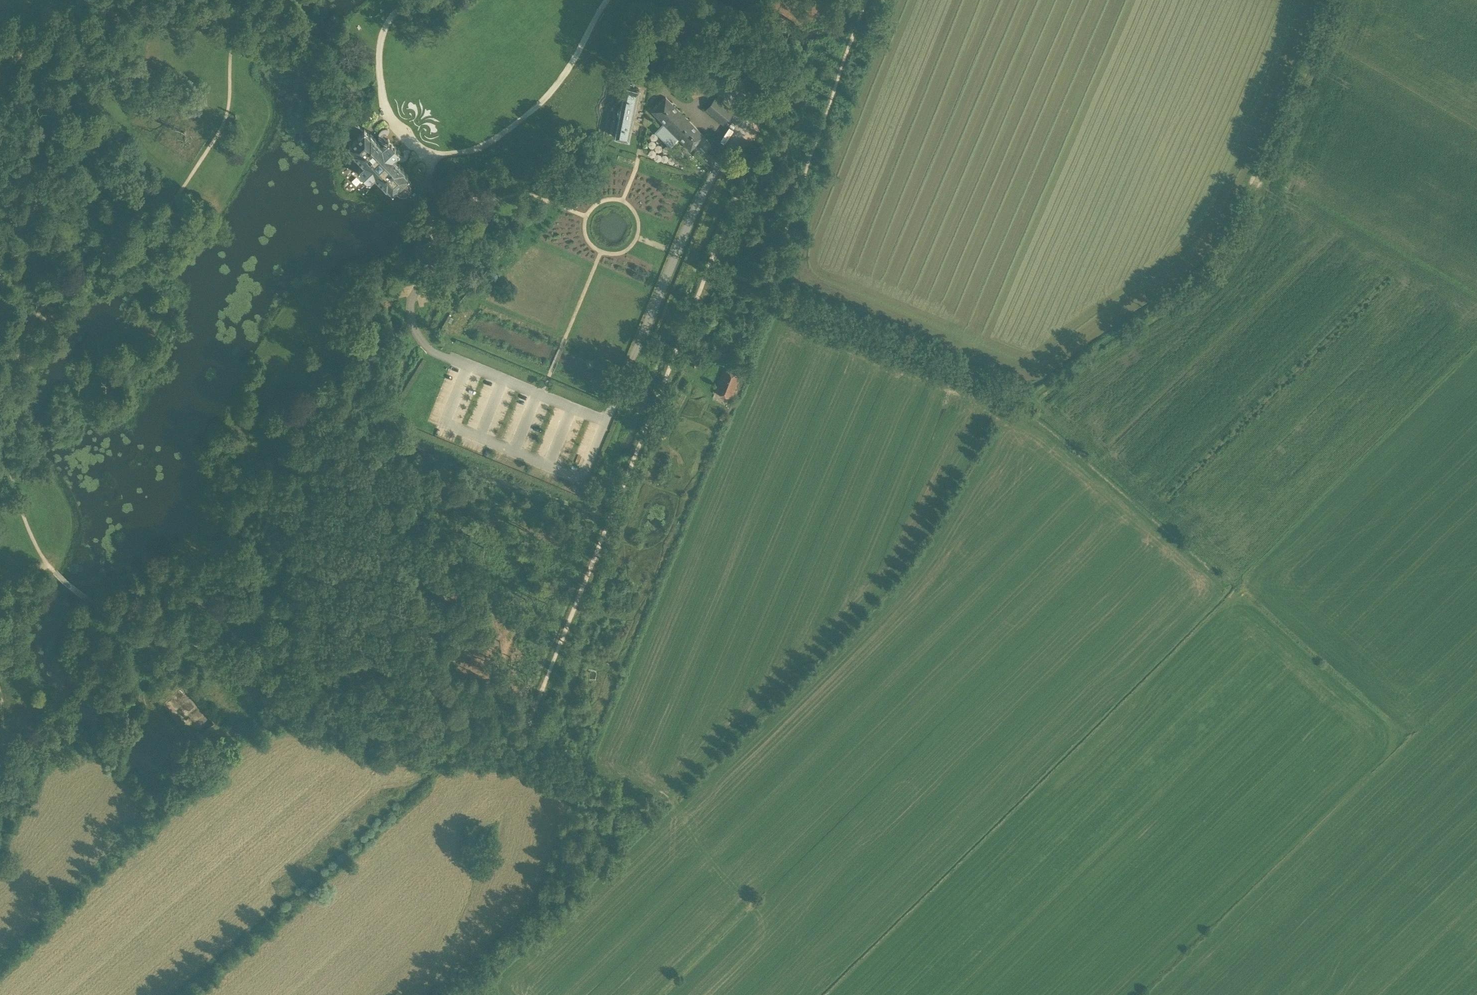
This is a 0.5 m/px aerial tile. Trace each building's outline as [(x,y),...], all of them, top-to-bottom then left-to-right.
[(628,138),(638,88),(624,85),(614,135),(628,138)] [(723,125),(733,111),(715,96),(704,110),(723,125)] [(670,145),(678,137),(690,149),(703,135),(665,97),(655,108),(652,111),(655,114),(664,123),(656,130),(670,145)] [(363,130),(360,127),(359,126),(357,125),(355,124),(354,124),(352,124),(351,125),(349,127),(348,128),(347,130),(347,132),(348,134),(348,135),(352,140),(348,144),(354,149),(353,150),(364,162),(358,167),(369,179),(374,174),(386,185),(387,185),(392,190),(394,189),(395,190),(396,191),(397,193),(399,193),(400,194),(402,194),(403,194),(406,193),(407,192),(409,191),(410,189),(411,186),(411,187),(411,184),(411,183),(410,181),(407,177),(408,176),(403,170),(404,169),(393,157),(400,151),(388,138),(381,144),(370,133),(370,134),(364,129),(363,130)] [(491,176),(488,188),(497,190),(500,178),(491,176)] [(367,181),(356,190),(361,195),(372,187),(367,181)] [(741,361),(739,365),(747,369),(748,365),(741,361)] [(740,375),(723,369),(715,391),(731,397),(740,375)] [(489,400),(491,389),(482,387),(479,397),(489,400)]
